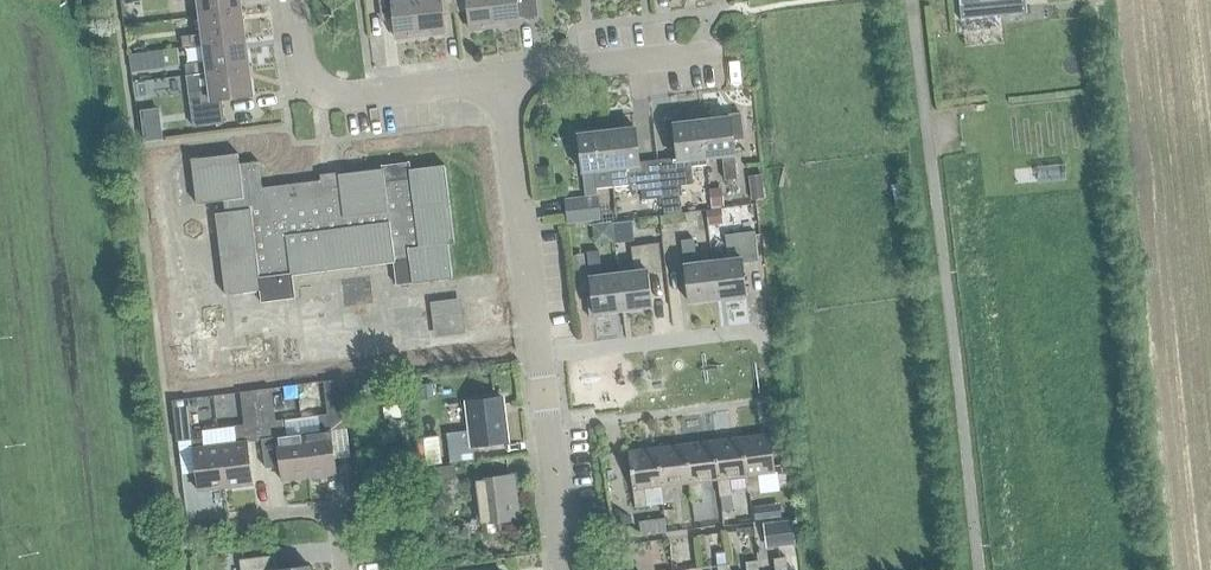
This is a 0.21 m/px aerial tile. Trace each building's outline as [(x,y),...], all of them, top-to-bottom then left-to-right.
[(200,16),(241,11),(240,0),(197,0),(200,16)] [(417,0),(379,0),(380,9),(393,8),(397,39),(421,37),(417,0)] [(421,37),(446,34),(442,2),(455,0),(417,0),(421,37)] [(471,31),(496,28),(492,0),(468,0),(471,31)] [(496,28),(520,25),(519,15),(524,15),(527,17),(534,16),(536,13),(537,13),(535,0),(492,0),(496,28)] [(998,14),(1025,12),(1025,13),(1027,13),(1026,0),(997,0),(998,14)] [(183,48),(203,46),(203,45),(245,39),(241,11),(200,16),(202,35),(181,38),(183,48)] [(186,76),(207,73),(248,67),(245,39),(203,45),(203,46),(206,62),(185,65),(186,76)] [(144,53),(131,55),(133,73),(146,71),(144,53)] [(210,91),(189,94),(193,128),(225,123),(222,100),(252,96),(248,67),(207,73),(210,91)] [(150,81),(135,83),(137,102),(152,100),(150,81)] [(724,118),(702,121),(706,158),(722,156),(725,181),(737,179),(734,155),(735,155),(733,137),(743,136),(741,113),(724,115),(724,118)] [(677,161),(658,163),(662,197),(681,195),(680,186),(693,184),(691,166),(706,164),(706,158),(702,121),(689,122),(688,116),(665,119),(669,149),(676,149),(677,161)] [(643,200),(662,197),(658,163),(639,166),(635,128),(606,131),(613,186),(628,185),(629,192),(642,190),(643,200)] [(597,195),(596,188),(613,186),(606,131),(577,135),(582,172),(585,196),(597,195)] [(199,167),(211,166),(209,152),(197,153),(199,167)] [(473,152),(423,157),(426,187),(476,181),(473,152)] [(261,166),(212,171),(215,201),(265,195),(261,166)] [(476,181),(426,187),(430,216),(480,210),(476,181)] [(721,188),(709,189),(711,207),(723,205),(721,188)] [(265,195),(215,201),(218,230),(268,225),(265,195)] [(603,221),(600,199),(600,196),(565,199),(568,224),(603,221)] [(709,210),(706,210),(708,225),(722,224),(721,208),(709,210)] [(728,260),(712,262),(717,299),(746,296),(742,263),(760,261),(756,232),(725,236),(728,260)] [(717,299),(712,262),(696,264),(693,240),(681,241),(684,266),(688,303),(717,299)] [(634,272),(618,274),(622,311),(651,307),(647,274),(661,272),(658,244),(631,248),(634,272)] [(622,311),(618,274),(602,276),(599,252),(587,253),(590,277),(589,278),(594,315),(622,311)] [(485,255),(435,261),(438,290),(488,285),(485,255)] [(571,257),(573,271),(582,270),(581,255),(571,257)] [(274,278),(225,283),(228,313),(278,307),(274,278)] [(384,283),(370,284),(371,294),(385,292),(384,283)] [(488,285),(438,290),(442,320),(492,314),(488,285)] [(278,307),(228,313),(231,342),(281,336),(278,307)] [(319,433),(304,435),(309,477),(337,474),(331,432),(346,430),(340,381),(324,382),(328,415),(317,416),(319,433)] [(262,440),(276,438),(281,481),(309,477),(304,435),(288,437),(286,420),(275,421),(271,389),(256,390),(262,440)] [(241,392),(245,425),(234,426),(236,444),(220,446),(225,488),(253,484),(248,442),(262,440),(256,390),(241,392)] [(473,446),(508,442),(503,398),(467,403),(470,431),(447,434),(451,464),(475,461),(473,446)] [(177,442),(192,440),(193,449),(192,449),(198,491),(225,488),(220,446),(205,447),(202,430),(191,432),(187,399),(172,401),(177,442)] [(383,407),(385,419),(401,417),(400,405),(383,407)] [(770,435),(741,438),(746,476),(748,494),(760,492),(758,475),(775,473),(770,435)] [(741,438),(713,441),(717,480),(720,497),(732,496),(730,478),(746,476),(741,438)] [(713,441),(684,445),(689,483),(691,500),(704,499),(701,482),(717,480),(713,441)] [(684,445),(657,448),(661,487),(663,504),(675,502),(673,485),(689,483),(684,445)] [(661,487),(657,448),(628,452),(635,507),(647,506),(645,488),(661,487)] [(417,471),(420,498),(459,493),(456,467),(417,471)] [(499,522),(517,519),(512,476),(475,481),(482,538),(501,536),(499,522)] [(615,508),(611,514),(612,518),(627,527),(632,518),(615,508)] [(639,521),(641,536),(667,533),(665,517),(639,521)] [(763,523),(766,549),(795,546),(792,520),(763,523)] [(443,546),(429,548),(431,566),(446,564),(443,546)] [(309,565),(278,569),(276,555),(239,560),(240,569),(309,569),(309,565)] [(786,558),(773,559),(775,569),(787,569),(786,558)] [(758,561),(745,563),(746,569),(759,569),(758,561)]
